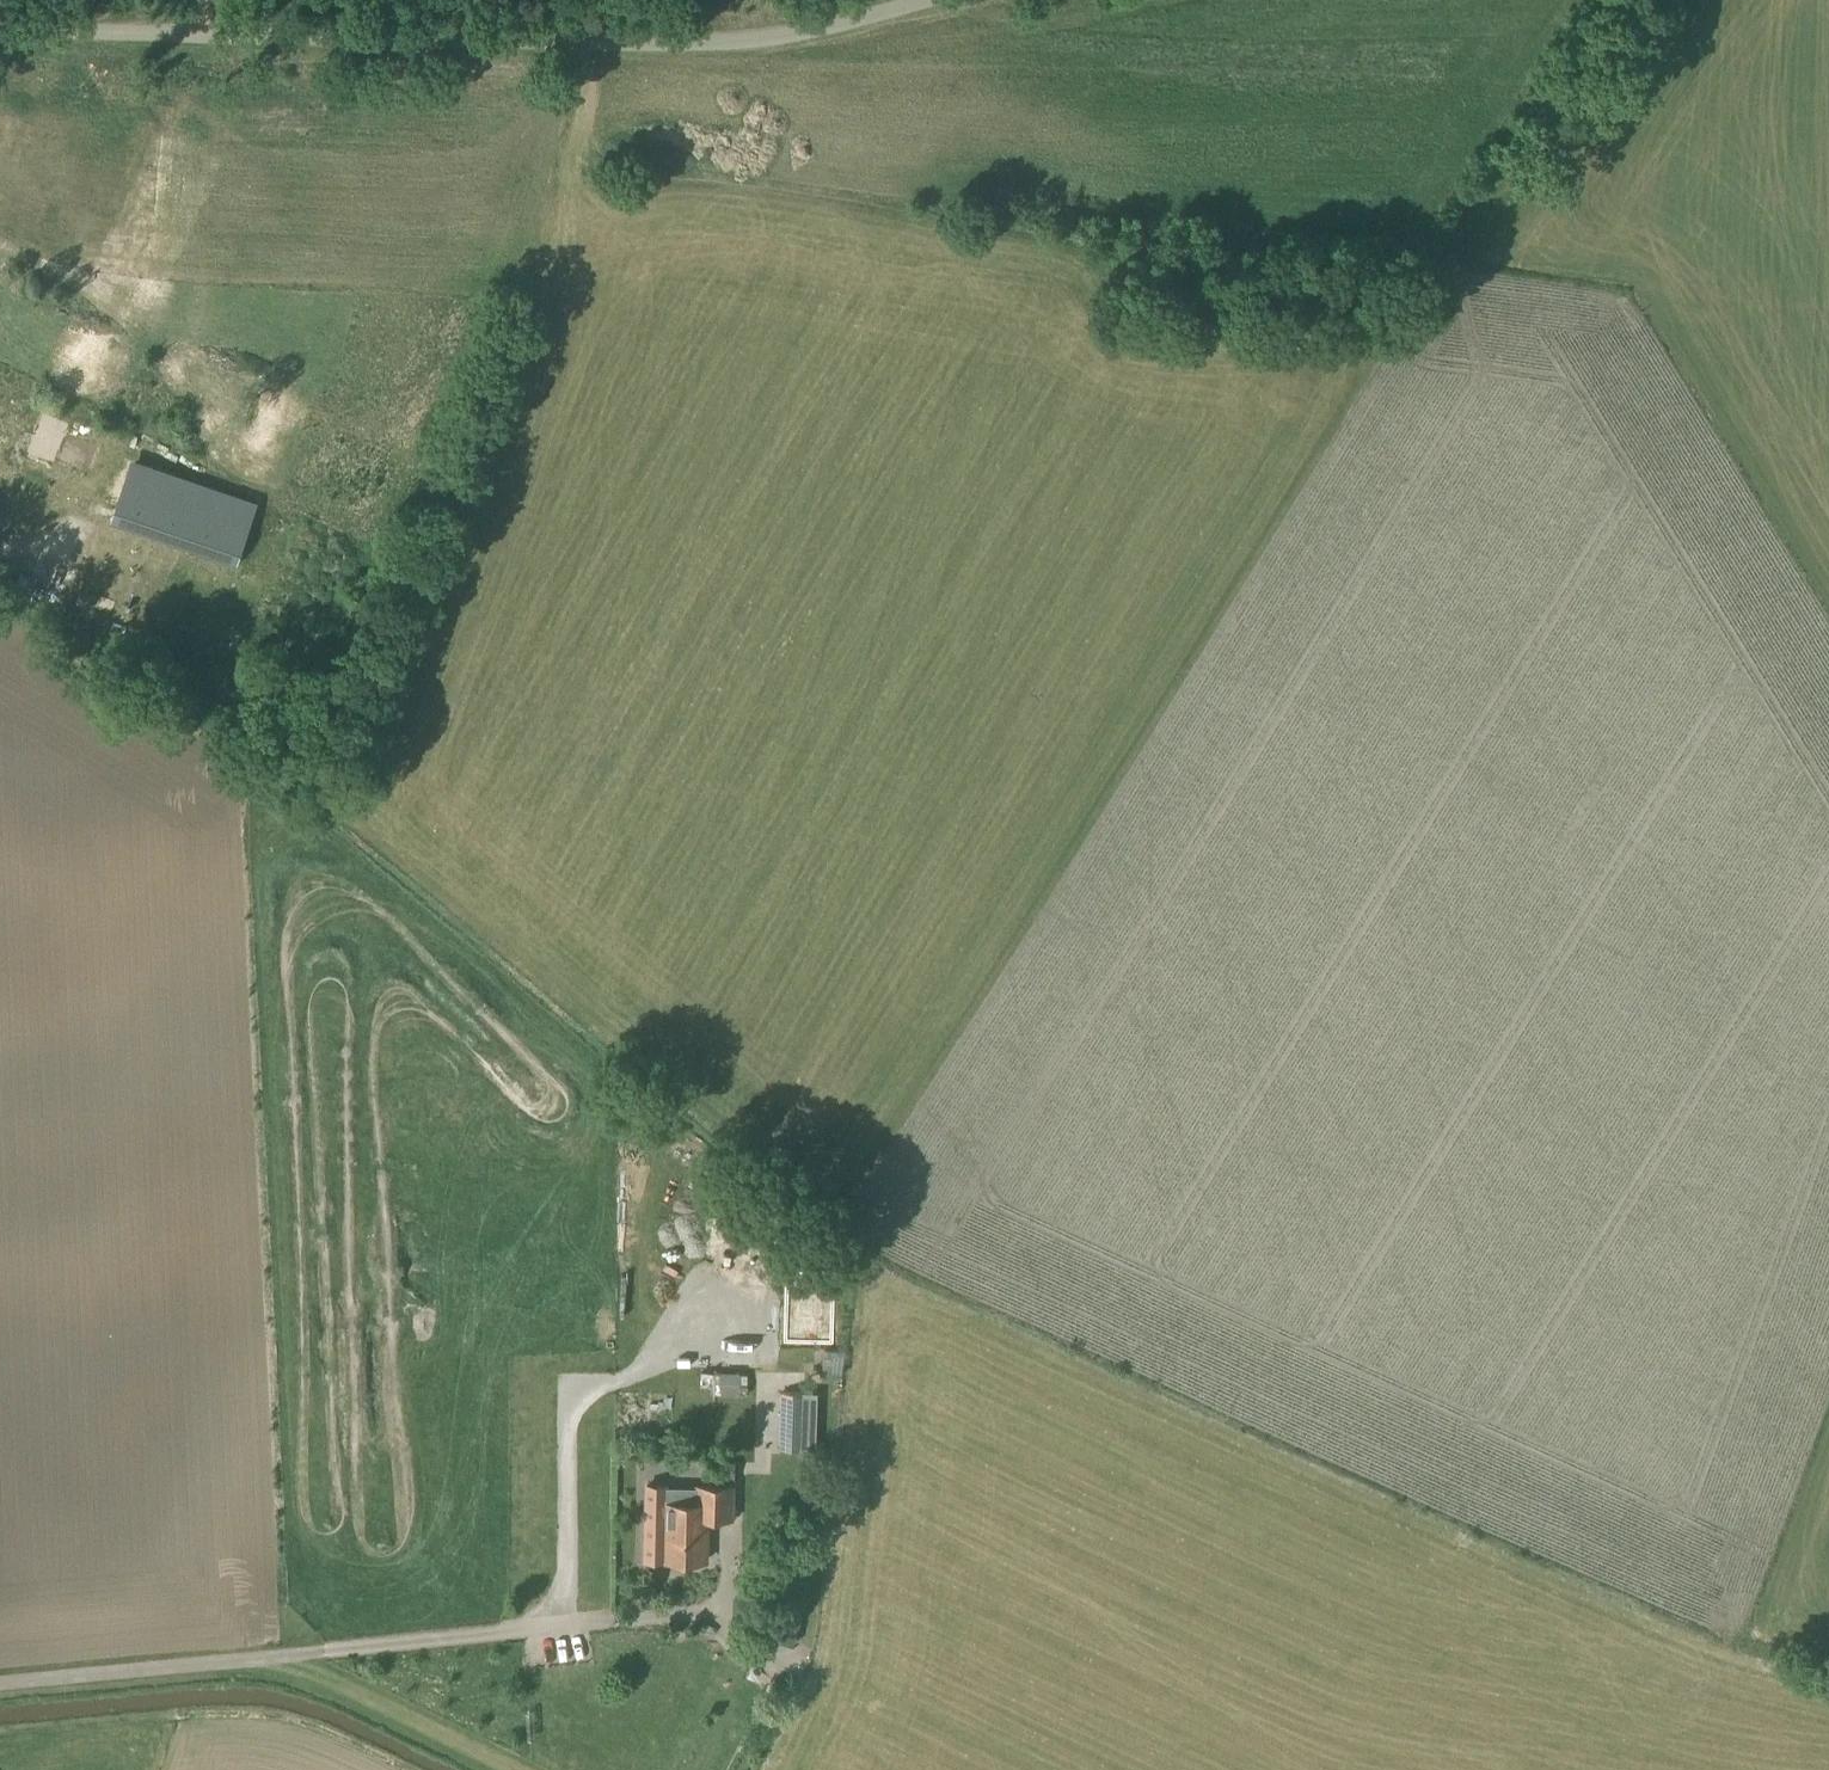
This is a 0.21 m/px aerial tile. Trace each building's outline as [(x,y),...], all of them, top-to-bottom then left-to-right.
[(82,381),(108,337),(94,329),(68,372),(82,381)] [(251,520),(142,482),(132,511),(241,549),(251,520)] [(787,1272),(786,1342),(831,1343),(833,1273),(787,1272)] [(804,1449),(806,1392),(782,1392),(780,1448),(804,1449)] [(649,1485),(647,1559),(708,1560),(709,1519),(735,1520),(736,1484),(695,1484),(695,1491),(685,1491),(685,1486),(649,1485)]
